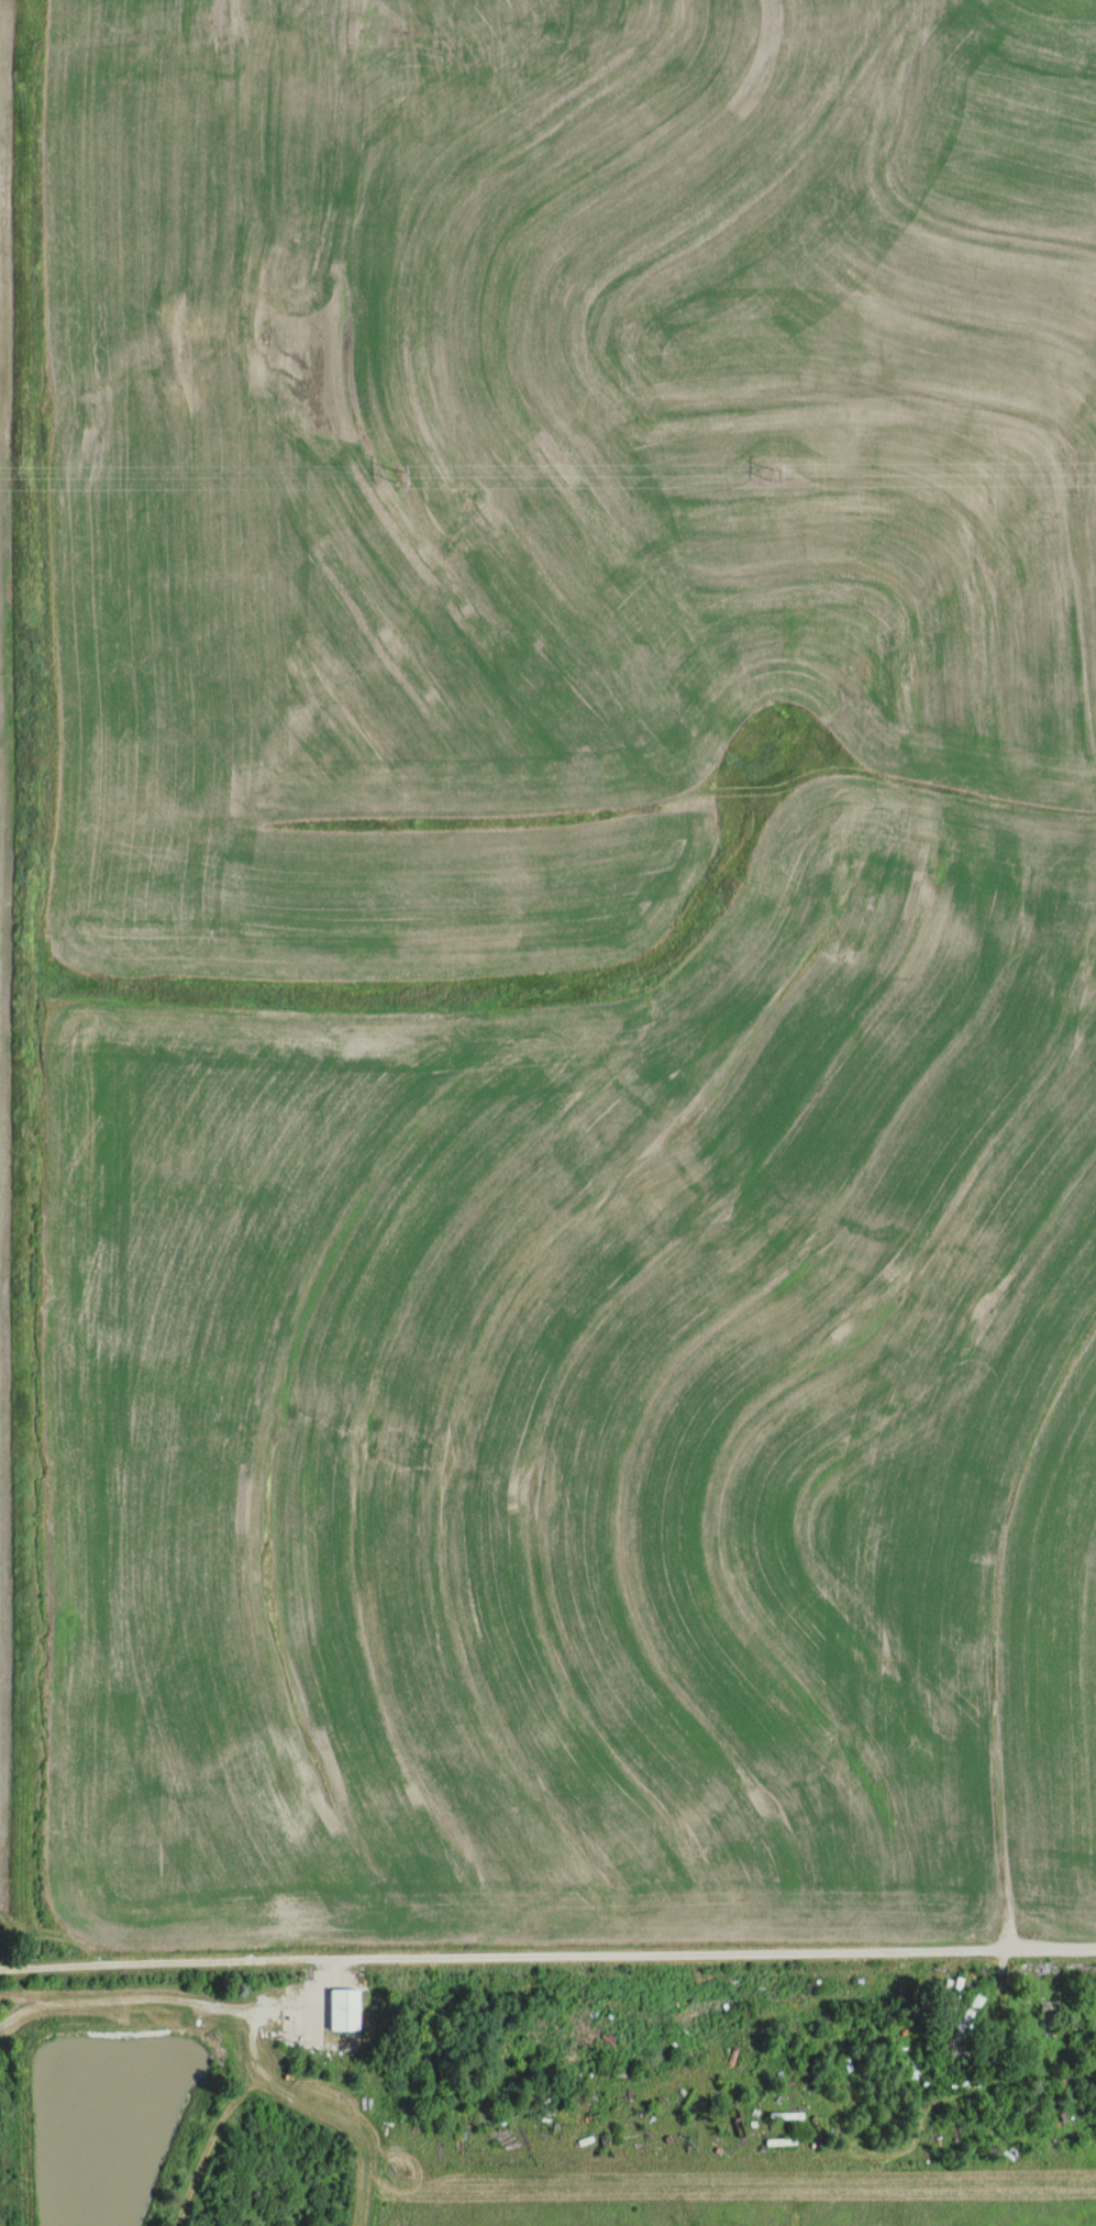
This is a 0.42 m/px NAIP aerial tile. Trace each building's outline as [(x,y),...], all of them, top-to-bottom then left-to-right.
[(361,1988),(333,1988),(333,2029),(361,2029),(361,1988)] [(1038,1999),(1038,2024),(1062,2024),(1062,1999),(1038,1999)]
